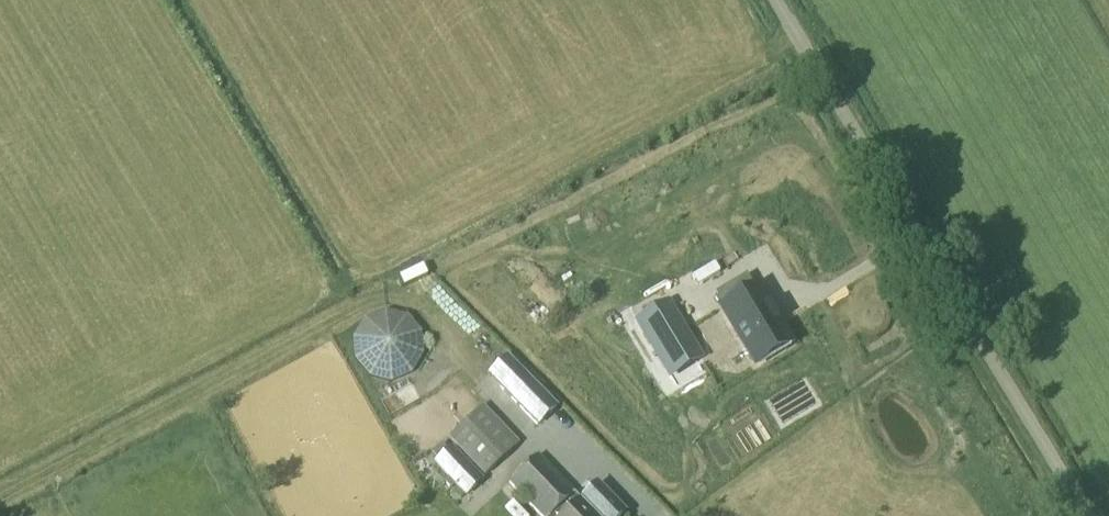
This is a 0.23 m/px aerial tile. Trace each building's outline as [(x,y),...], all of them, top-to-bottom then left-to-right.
[(655,226),(670,209),(662,202),(648,219),(655,226)] [(743,277),(717,292),(726,308),(722,311),(754,365),(789,344),(756,291),(752,293),(743,277)] [(675,300),(645,318),(677,370),(707,352),(675,300)] [(413,375),(425,357),(422,335),(410,317),(388,312),(367,320),(354,341),(357,363),(370,379),(392,384),(413,375)] [(518,370),(498,390),(535,428),(555,408),(518,370)] [(449,444),(479,476),(515,443),(485,411),(449,444)] [(754,429),(746,444),(757,450),(765,434),(754,429)] [(452,448),(434,464),(448,479),(445,483),(451,490),(455,486),(465,497),(483,481),(452,448)] [(540,515),(621,515),(624,513),(596,485),(580,501),(537,457),(509,485),(540,515)]
